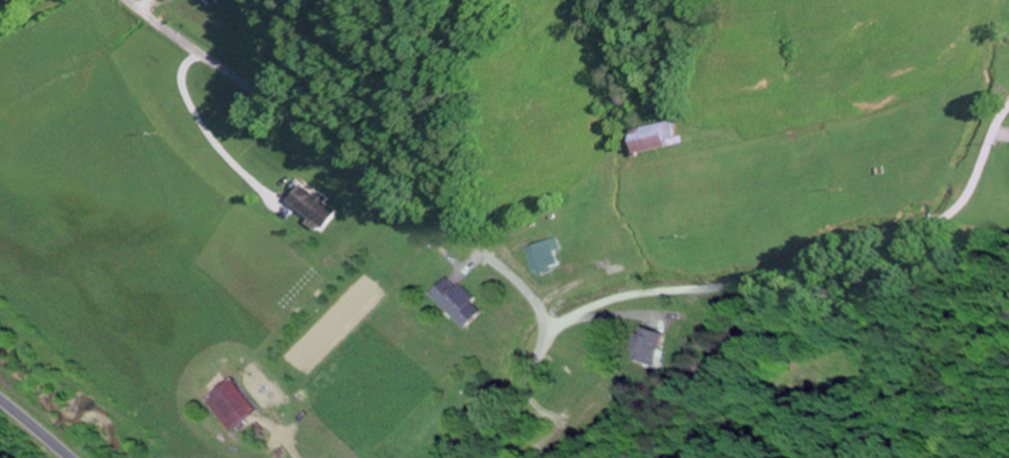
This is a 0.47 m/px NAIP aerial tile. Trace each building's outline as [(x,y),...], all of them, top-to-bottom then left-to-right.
[(1008,20),(1008,0),(1003,0),(996,14),(1008,20)] [(637,153),(681,144),(676,120),(632,129),(637,153)] [(337,210),(300,183),(286,202),(324,229),(337,210)] [(562,269),(557,253),(564,251),(560,238),(528,248),(537,277),(562,269)] [(485,311),(450,276),(431,295),(466,330),(485,311)] [(632,359),(656,367),(666,334),(642,327),(632,359)] [(259,412),(234,378),(205,399),(230,433),(259,412)]
